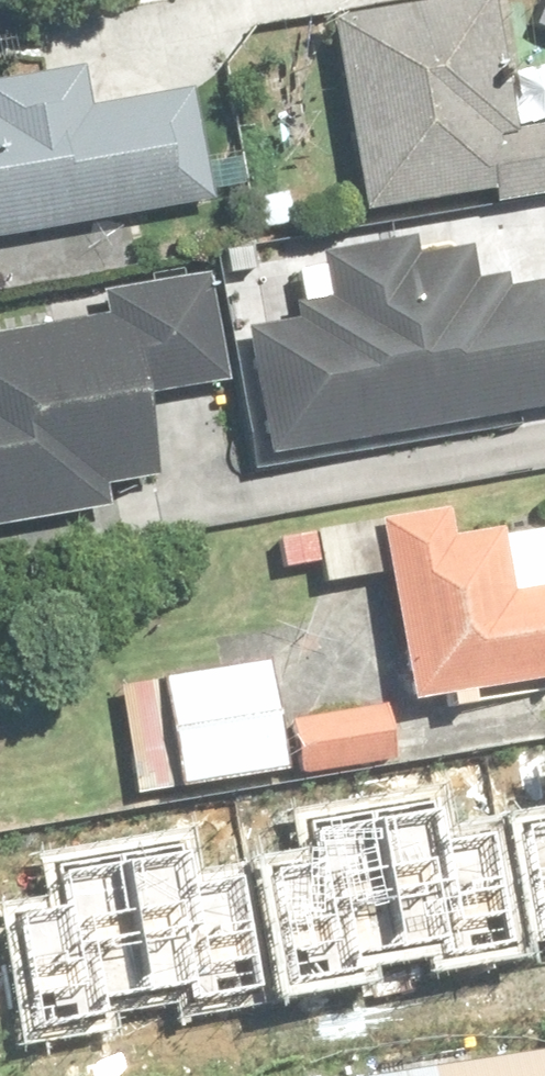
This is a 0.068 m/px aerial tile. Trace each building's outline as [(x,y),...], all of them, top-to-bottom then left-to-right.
[(497,0),(425,0),(338,15),(373,213),(494,192),(496,205),(544,196),(544,132),(520,136),(497,0)] [(192,92),(90,111),(84,77),(0,92),(0,238),(212,200),(192,92)] [(301,281),(309,329),(254,338),(273,454),(544,408),(544,289),(515,294),(512,273),(478,279),(474,252),(422,260),(419,244),(336,258),(339,274),(301,281)] [(162,473),(151,404),(231,391),(214,282),(111,299),(115,327),(0,345),(0,521),(114,503),(110,481),(162,473)] [(395,523),(418,695),(544,678),(544,534),(461,546),(457,515),(395,523)] [(275,665),(168,681),(185,791),(397,759),(390,709),(285,725),(275,665)] [(465,765),(367,780),(377,840),(474,825),(465,765)] [(504,814),(520,923),(494,926),(506,1008),(544,1002),(544,808),(504,814)] [(363,1075),(544,1075),(544,1052),(363,1075)]
